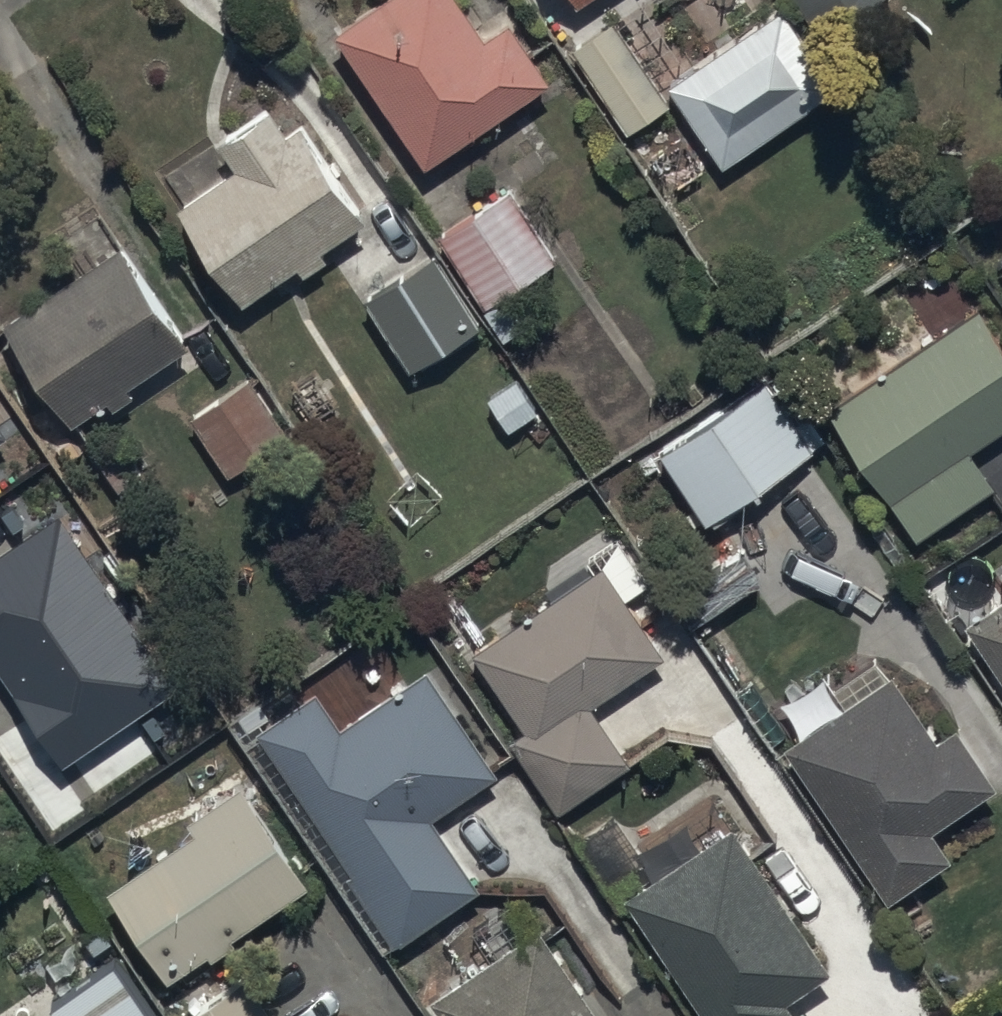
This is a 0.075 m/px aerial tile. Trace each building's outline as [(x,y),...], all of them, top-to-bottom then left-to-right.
[(338,27),(426,158),(551,74),(513,17),(488,33),(465,0),(378,0),(338,27)] [(783,4),(669,79),(723,162),(837,86),(783,4)] [(616,15),(571,44),(626,127),(671,98),(616,15)] [(228,140),(167,180),(245,297),(300,261),(307,272),(330,258),(321,244),(367,213),(304,118),(291,127),(273,100),(223,132),(228,140)] [(512,184),(439,231),(506,338),(530,323),(508,288),(558,257),(512,184)] [(196,339),(125,236),(2,320),(71,421),(104,399),(111,409),(135,392),(130,385),(196,339)] [(433,245),(365,293),(412,365),(482,319),(433,245)] [(978,303),(827,403),(917,539),(996,487),(971,448),(1001,428),(1001,339),(978,303)] [(701,524),(829,436),(780,365),(661,447),(700,504),(692,509),(701,524)] [(253,376),(193,415),(232,475),(291,436),(253,376)] [(0,555),(0,679),(64,772),(178,694),(56,516),(0,555)] [(633,542),(474,648),(526,728),(508,740),(556,812),(632,761),(593,701),(663,654),(643,623),(674,603),(633,542)] [(966,618),(1001,674),(1001,595),(966,618)] [(843,701),(786,740),(891,896),(952,855),(933,826),(999,781),(958,720),(936,735),(881,653),(833,686),(843,701)] [(322,689),(260,728),(393,940),(481,885),(436,813),(498,773),(430,665),(342,720),(322,689)] [(310,877),(239,779),(190,814),(195,821),(108,884),(173,973),(207,948),(214,957),(238,939),(234,933),(310,877)] [(649,857),(618,811),(573,841),(603,887),(649,857)] [(624,892),(711,1015),(803,1015),(788,995),(832,964),(730,818),(624,892)] [(432,996),(446,1015),(605,1015),(539,921),(432,996)] [(52,1001),(62,1015),(158,1015),(117,956),(52,1001)] [(244,973),(180,1015),(273,1015),(244,973)]
